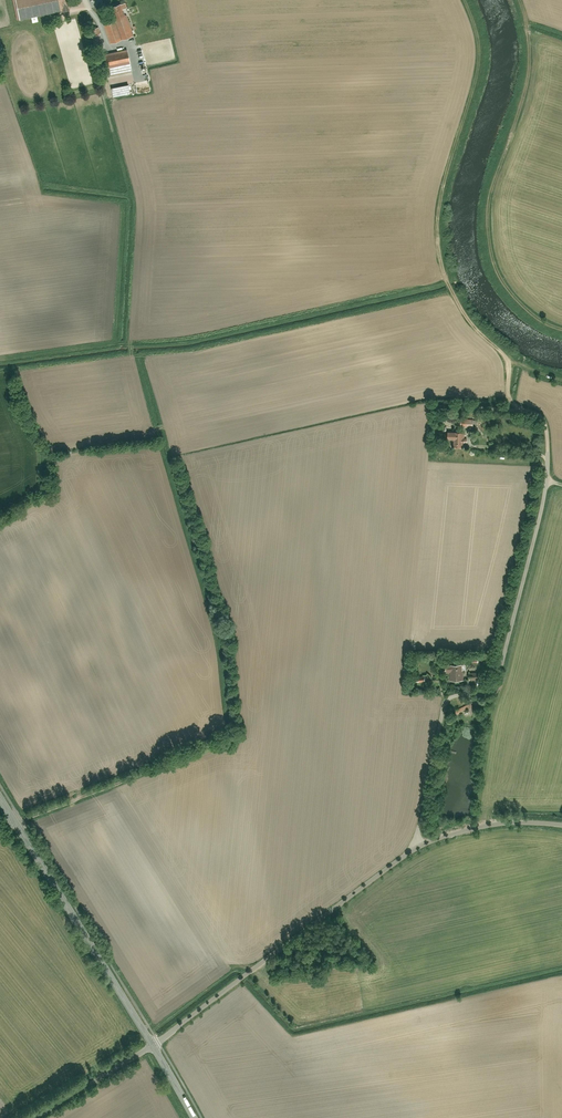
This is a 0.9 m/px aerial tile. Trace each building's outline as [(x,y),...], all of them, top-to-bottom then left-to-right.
[(23,21),(72,10),(70,0),(19,0),(23,21)] [(126,3),(113,8),(125,40),(139,35),(126,3)] [(105,27),(112,44),(122,40),(115,23),(105,27)] [(89,30),(93,40),(102,37),(99,27),(89,30)] [(105,56),(110,77),(134,71),(130,51),(105,56)] [(113,90),(114,98),(131,94),(130,87),(113,90)] [(459,420),(459,428),(471,428),(471,420),(459,420)] [(448,432),(448,439),(455,440),(455,444),(463,444),(463,443),(467,443),(467,439),(464,438),(464,433),(448,432)] [(447,665),(447,667),(442,667),(442,674),(447,673),(447,681),(459,681),(459,665),(447,665)] [(467,671),(466,681),(479,681),(479,671),(467,671)]
